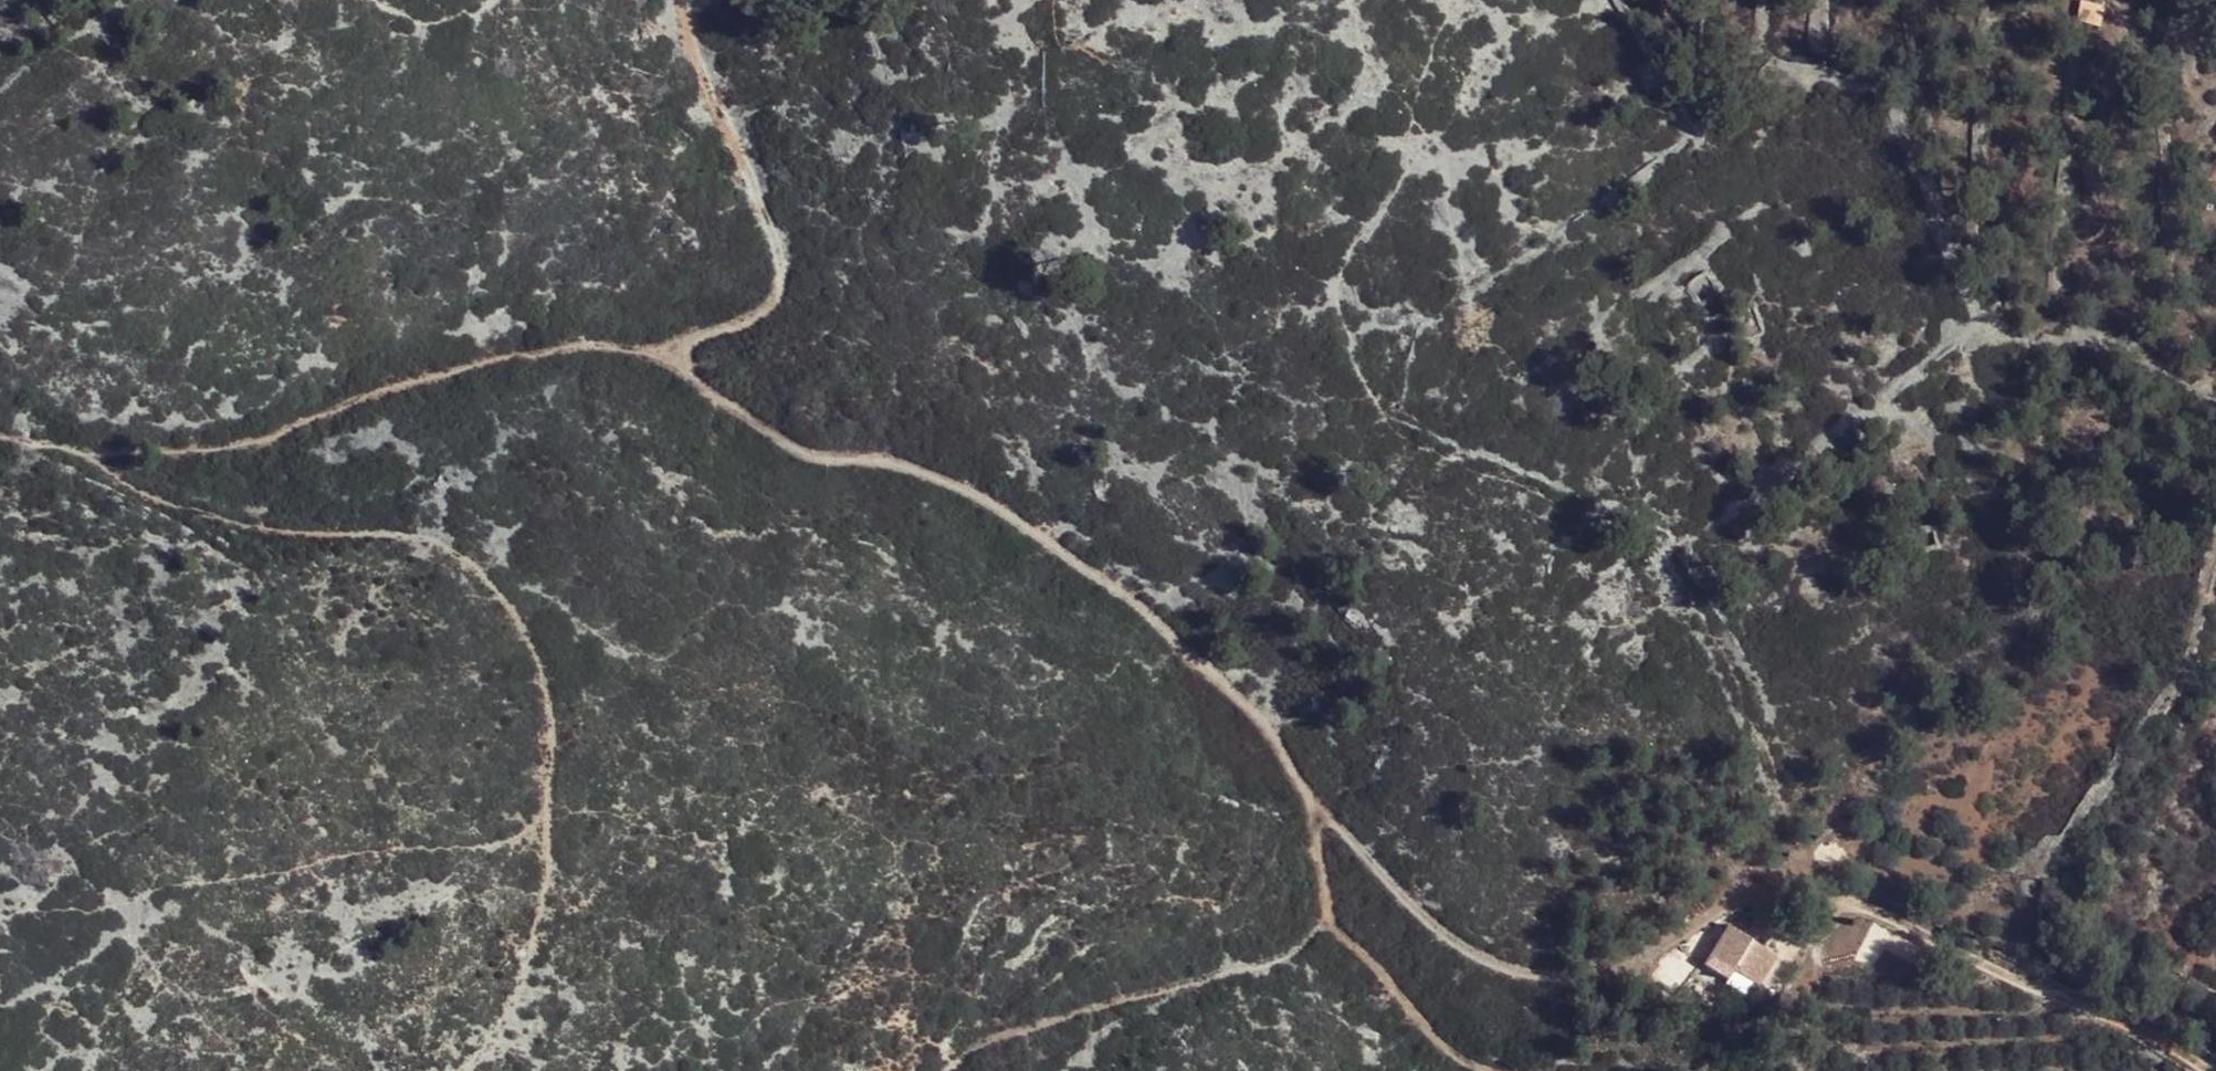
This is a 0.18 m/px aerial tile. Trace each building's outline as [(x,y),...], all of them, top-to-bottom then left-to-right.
[(1722,927),(1699,968),(1724,982),(1730,971),(1756,986),(1773,955),(1722,927)]
